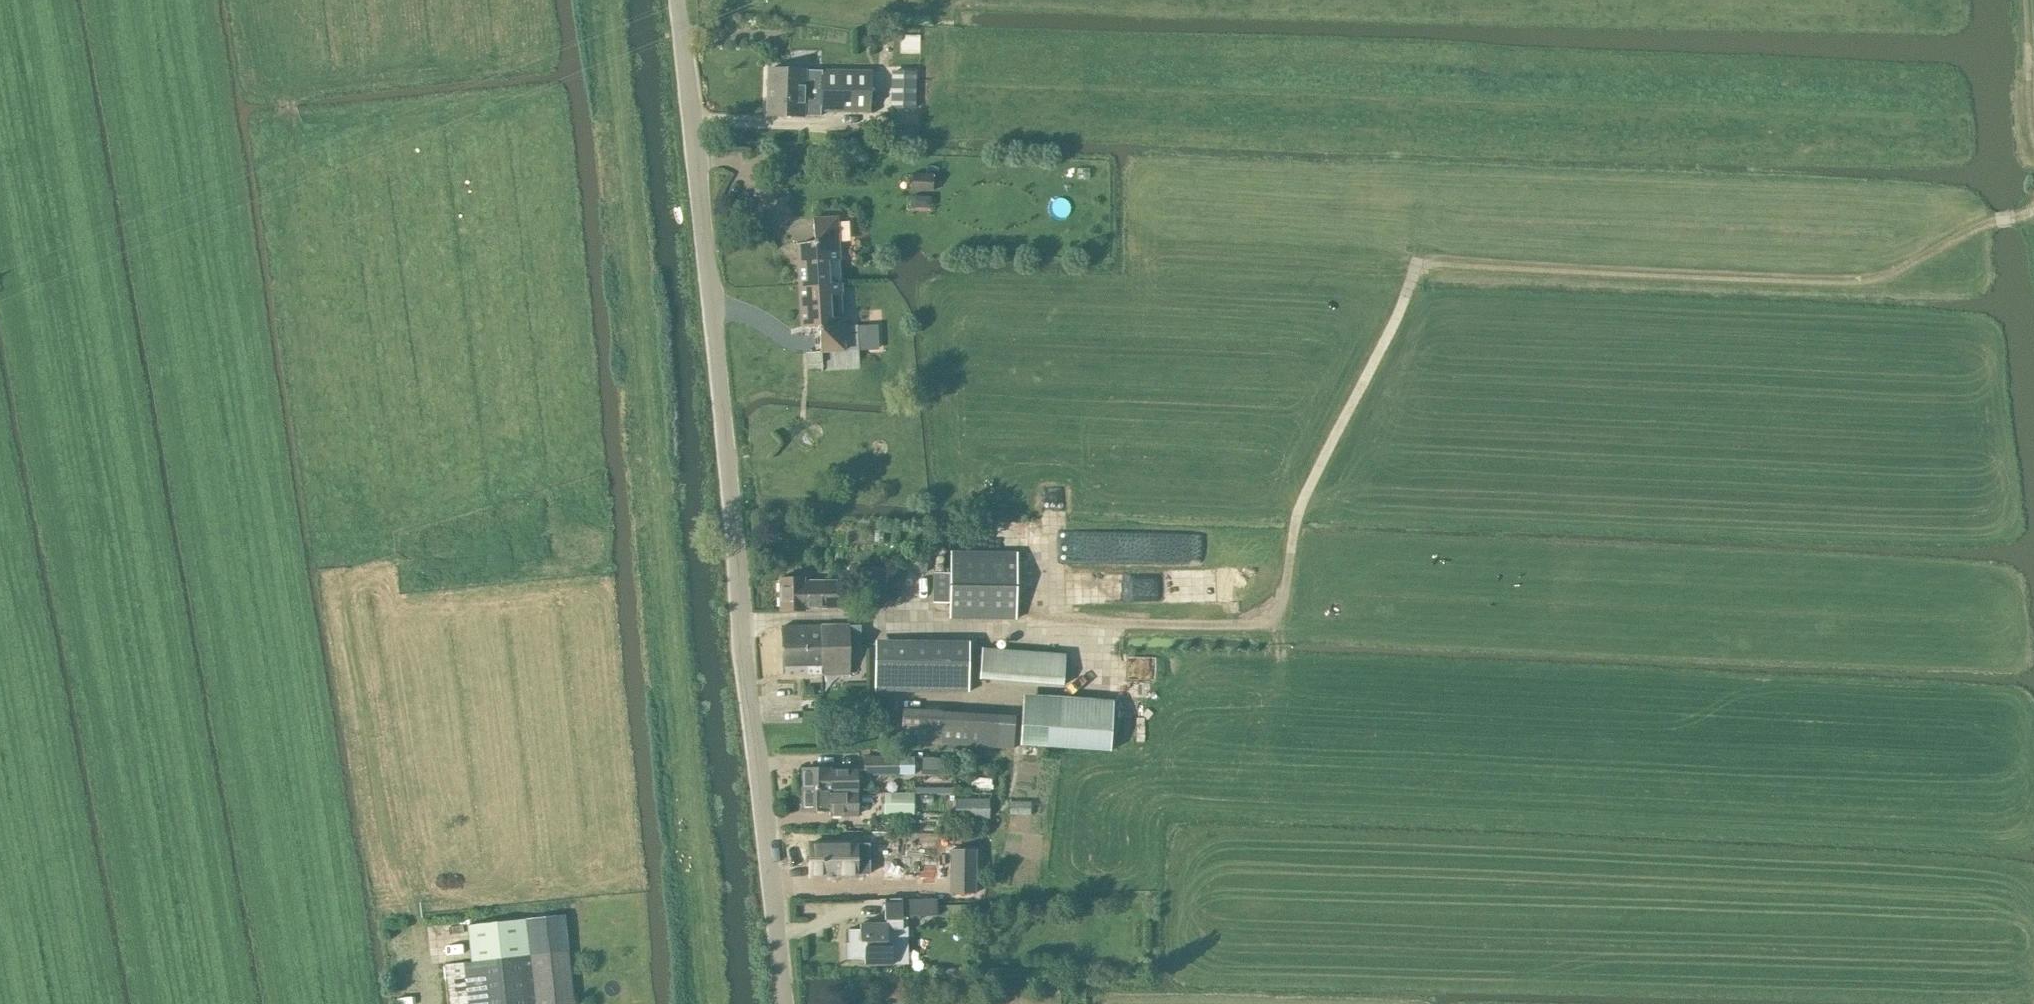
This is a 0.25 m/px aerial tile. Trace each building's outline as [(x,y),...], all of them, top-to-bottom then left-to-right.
[(767,114),(804,115),(821,116),(821,110),(869,112),(870,71),(807,69),(769,68),(767,114)] [(891,71),(890,109),(915,110),(916,71),(891,71)] [(910,191),(932,192),(933,174),(911,173),(910,191)] [(799,286),(841,285),(837,217),(813,218),(815,241),(797,244),(799,286)] [(845,350),(841,285),(799,286),(801,328),(820,330),(820,352),(845,350)] [(874,325),(858,326),(859,350),(875,350),(874,325)] [(1017,552),(950,551),(949,619),(1016,620),(1017,552)] [(863,567),(863,598),(883,599),(884,567),(863,567)] [(840,580),(830,580),(804,581),(804,578),(781,578),(781,610),(805,610),(805,607),(840,607),(840,580)] [(821,625),(783,625),(783,673),(822,673),(822,674),(849,674),(849,649),(861,649),(861,625),(849,625),(849,624),(822,624),(821,625)] [(877,640),(877,690),(969,692),(970,641),(877,640)] [(804,685),(804,694),(812,695),(813,686),(804,685)] [(834,732),(827,739),(835,746),(842,739),(834,732)] [(863,756),(864,776),(899,775),(899,774),(912,774),(911,757),(899,757),(899,755),(863,756)] [(948,762),(922,762),(922,770),(948,770),(948,762)] [(802,768),(802,787),(837,787),(839,790),(858,791),(858,768),(830,768),(802,768)] [(837,787),(802,787),(802,808),(830,808),(830,814),(858,814),(858,802),(861,802),(861,793),(858,793),(858,791),(839,790),(837,787)] [(883,815),(914,815),(914,793),(883,793),(883,815)] [(955,798),(955,819),(989,819),(989,798),(955,798)] [(903,852),(903,858),(921,858),(921,883),(926,884),(932,884),(936,883),(936,853),(937,841),(903,841),(903,852)] [(841,843),(810,843),(810,876),(842,875),(842,874),(870,873),(870,844),(842,844),(841,844),(841,843)] [(950,849),(950,893),(976,893),(977,849),(950,849)] [(884,899),(884,922),(860,922),(860,928),(848,928),(849,941),(846,941),(847,958),(865,958),(865,963),(893,963),(893,961),(906,961),(906,925),(906,916),(937,915),(937,899),(902,899),(884,899)] [(565,914),(467,925),(471,961),(445,964),(449,1003),(575,1003),(565,914)]
